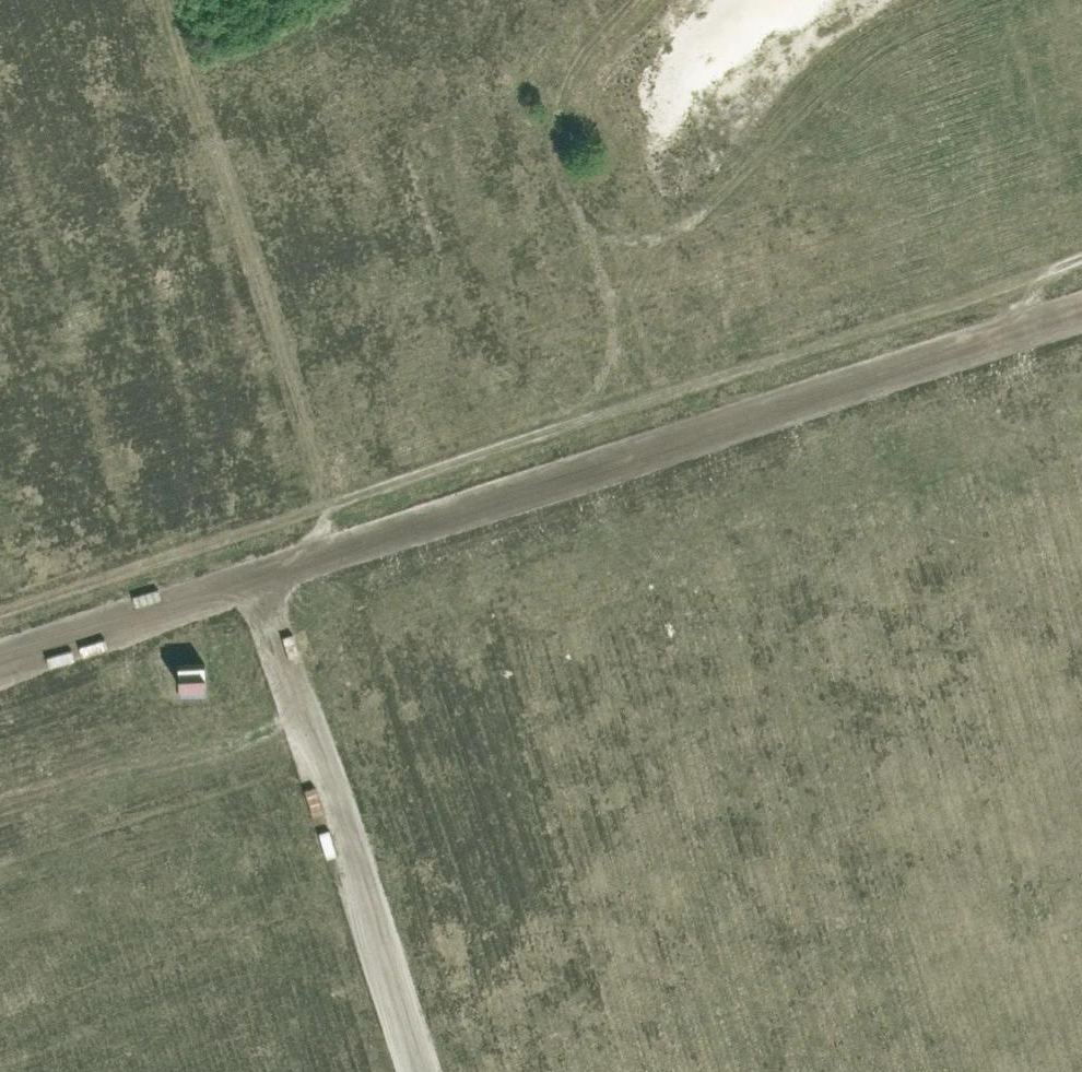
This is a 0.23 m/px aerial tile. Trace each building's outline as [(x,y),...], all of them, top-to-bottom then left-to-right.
[(208,695),(206,664),(155,667),(156,686),(176,685),(176,697),(208,695)]
